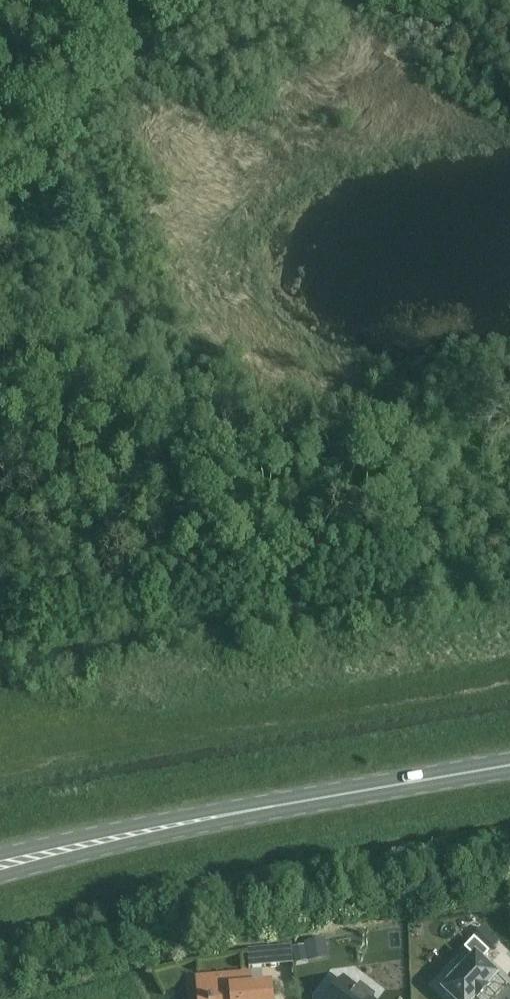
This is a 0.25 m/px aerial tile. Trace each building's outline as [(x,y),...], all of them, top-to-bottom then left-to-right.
[(305,942),(308,956),(327,953),(324,939),(305,942)] [(474,957),(442,991),(451,998),(479,998),(488,990),(486,989),(497,977),(480,961),(488,953),(474,940),(465,949),(474,957)] [(273,984),(244,986),(243,974),(198,977),(199,991),(212,990),(213,998),(208,998),(274,998),(273,984)] [(356,988),(344,979),(328,998),(372,998),(375,995),(360,984),(356,988)]
